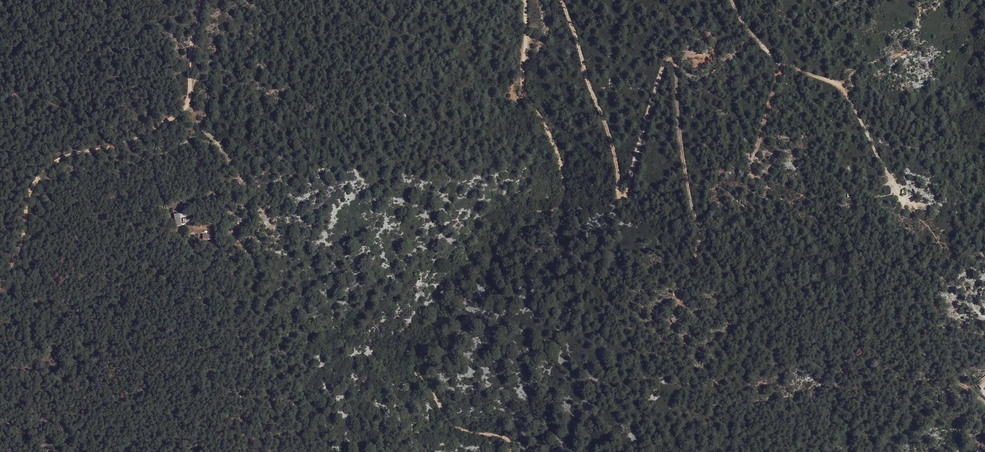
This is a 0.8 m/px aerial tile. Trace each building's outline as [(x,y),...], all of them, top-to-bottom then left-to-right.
[(181,235),(180,231),(161,237),(165,249),(170,247),(167,239),(181,235)] [(976,383),(981,389),(984,386),(984,376),(976,383)]
